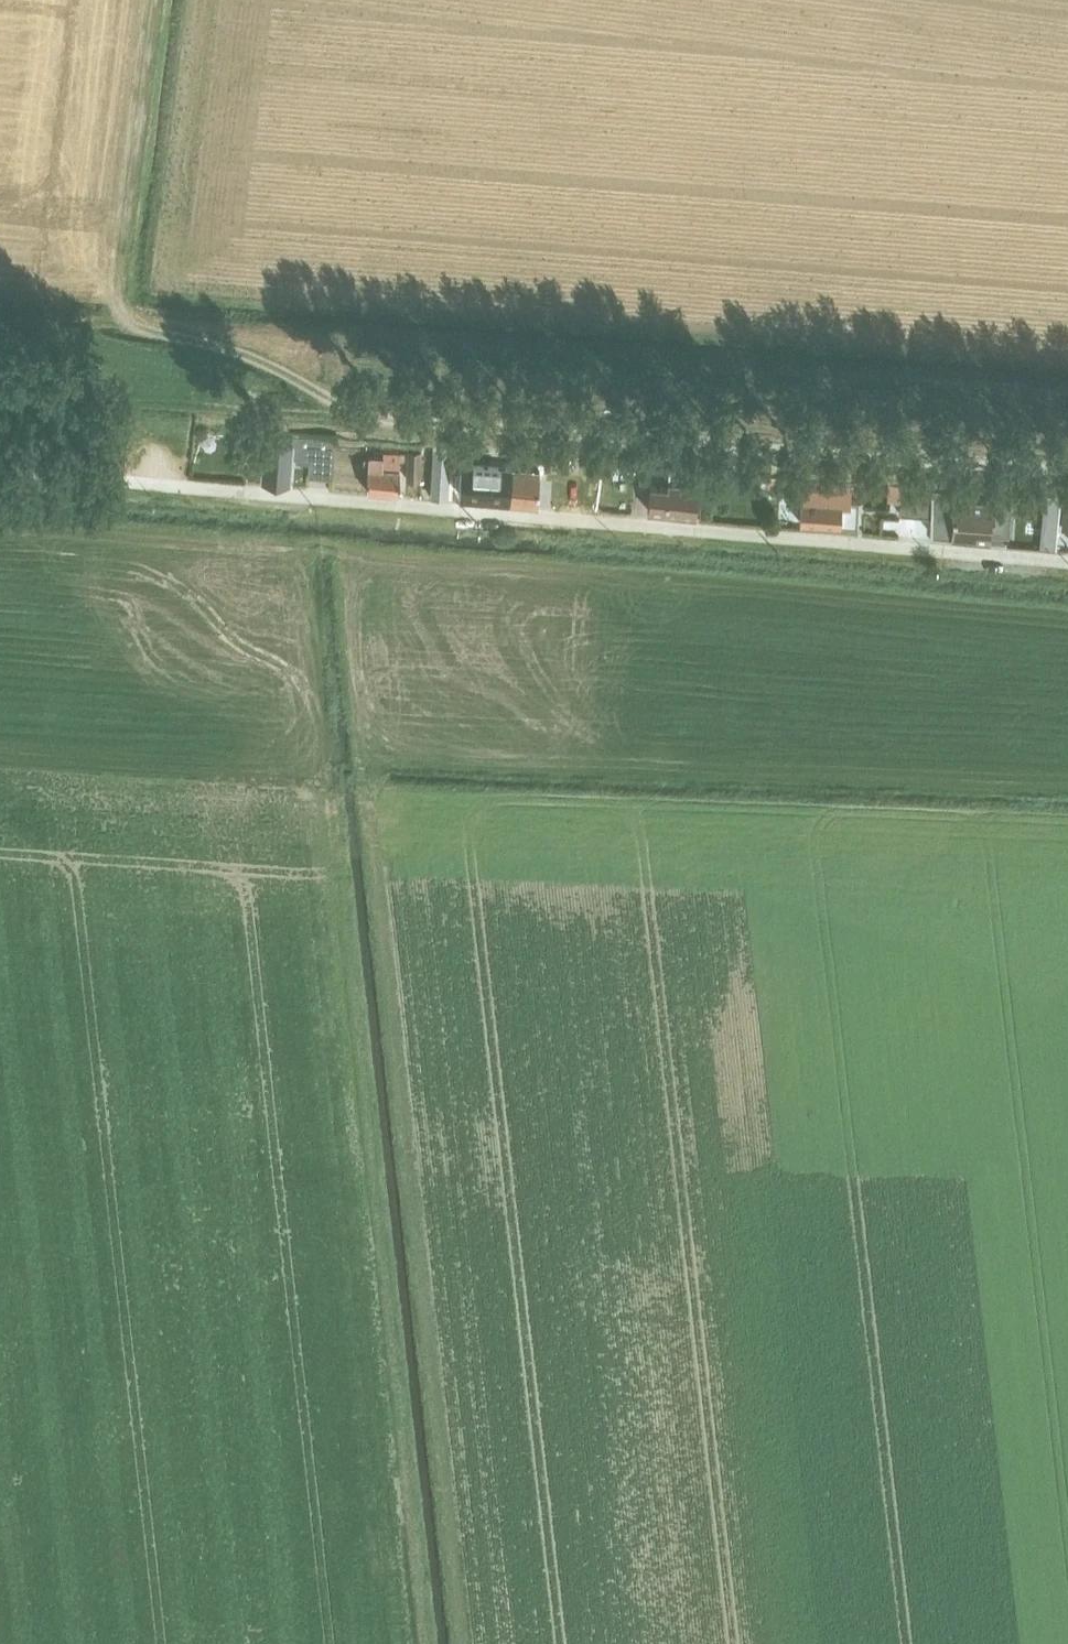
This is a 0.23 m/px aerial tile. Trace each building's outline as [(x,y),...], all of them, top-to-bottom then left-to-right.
[(253,442),(251,465),(262,466),(261,480),(289,482),(292,459),(296,459),(296,462),(309,463),(308,476),(333,478),(334,440),(310,439),(289,437),(289,445),(253,442)] [(408,451),(407,480),(420,480),(423,452),(408,451)] [(364,459),(363,471),(368,471),(367,490),(399,493),(401,462),(405,462),(406,455),(383,454),(384,459),(369,458),(369,460),(364,459)] [(508,501),(511,455),(497,455),(496,466),(482,466),(482,460),(466,458),(465,477),(468,477),(468,486),(483,487),(482,499),(508,501)] [(511,455),(508,501),(539,504),(540,500),(538,501),(540,474),(545,474),(545,473),(568,475),(569,461),(526,458),(526,456),(511,455)] [(605,468),(604,481),(618,482),(618,469),(605,468)] [(651,487),(648,511),(696,516),(698,490),(703,490),(705,475),(670,472),(669,488),(651,487)] [(769,477),(768,489),(796,491),(797,480),(769,477)] [(802,491),(800,523),(857,527),(858,505),(851,505),(852,489),(822,487),(822,492),(802,491)] [(931,518),(933,491),(889,487),(888,503),(901,504),(900,515),(931,518)] [(933,491),(931,518),(930,534),(983,539),(984,533),(1009,536),(1012,505),(996,505),(996,503),(955,500),(955,492),(933,491)]
